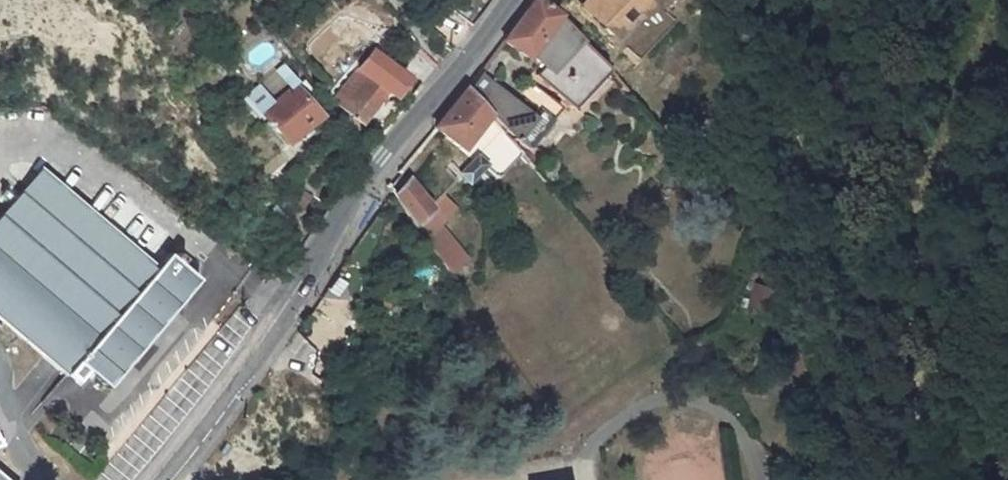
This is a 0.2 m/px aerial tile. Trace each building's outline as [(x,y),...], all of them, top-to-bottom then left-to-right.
[(502,41),(528,58),(531,54),(544,64),(536,74),(574,108),(611,72),(607,68),(560,13),(541,0),(532,0),(502,41)] [(581,2),(612,33),(637,6),(634,4),(638,0),(584,0),(581,2)] [(440,66),(422,47),(413,59),(433,74),(440,66)] [(371,52),(333,101),(340,107),(337,110),(356,125),(359,122),(362,124),(387,93),(393,97),(407,79),(405,78),(408,74),(404,69),(399,74),(371,52)] [(277,101),(264,113),(288,143),(321,116),(293,83),(296,80),(290,71),(268,90),(277,101)] [(509,110),(486,85),(474,95),(490,114),(497,123),(527,148),(561,108),(550,98),(544,104),(527,90),(509,110)] [(468,88),(435,126),(461,147),(490,114),(474,95),(468,88)] [(496,137),(477,157),(497,179),(523,154),(499,126),(491,132),(496,137)] [(0,217),(0,321),(65,376),(76,363),(108,390),(200,278),(169,251),(158,263),(43,167),(0,217)] [(467,167),(463,171),(469,178),(473,174),(467,167)] [(429,206),(410,181),(395,197),(448,272),(462,261),(438,227),(454,210),(440,196),(429,206)] [(768,309),(773,284),(756,280),(751,306),(768,309)]
